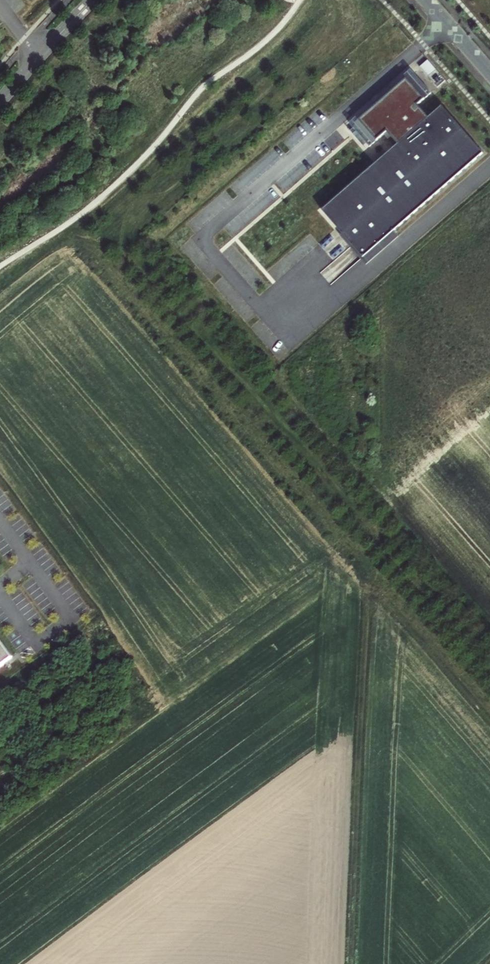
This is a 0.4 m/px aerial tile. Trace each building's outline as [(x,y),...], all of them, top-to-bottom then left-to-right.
[(320,212),(362,259),(483,154),(441,106),(428,118),(417,106),(431,94),(413,74),(352,127),(369,147),(386,132),(397,145),(320,212)] [(15,656),(0,637),(0,667),(15,656)]
